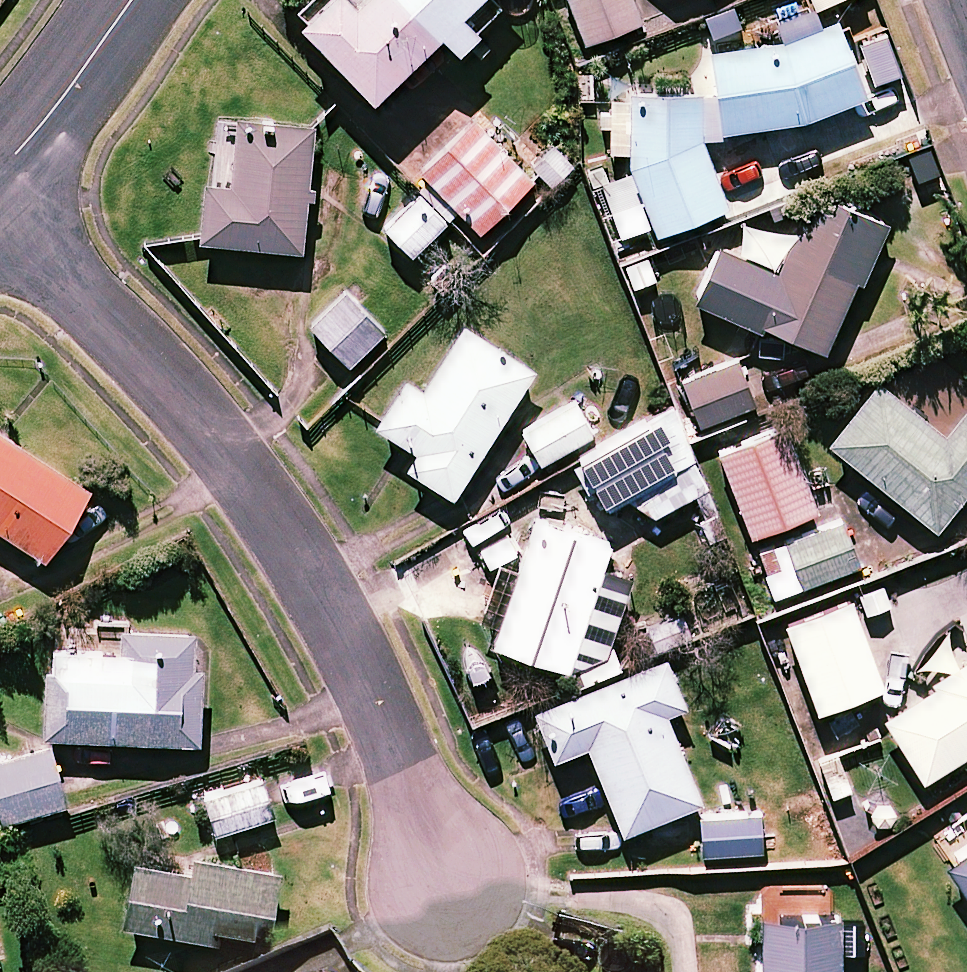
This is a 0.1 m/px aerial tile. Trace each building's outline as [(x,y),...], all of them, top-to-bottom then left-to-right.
[(438,32),(469,65),(494,42),(479,26),(502,4),(498,0),(298,0),(291,6),(300,16),(295,20),(369,97),(412,57),(438,32)] [(633,0),(567,0),(585,43),(641,21),(633,0)] [(821,9),(842,0),(817,0),(821,9)] [(859,105),(843,27),(707,55),(723,133),(859,105)] [(369,97),(348,117),(422,194),(384,230),(409,256),(449,218),(481,252),(542,194),(412,57),(369,97)] [(706,96),(637,85),(634,104),(606,100),(601,130),(629,134),(626,151),(657,231),(724,205),(699,141),(706,96)] [(312,126),(235,118),(228,186),(203,183),(197,240),(299,251),(312,126)] [(562,134),(533,168),(556,187),(584,154),(562,134)] [(881,222),(817,192),(778,275),(718,247),(694,300),(756,329),(759,322),(821,351),(881,222)] [(383,331),(344,292),(309,326),(348,365),(383,331)] [(531,368),(462,325),(421,390),(404,379),(375,425),(416,451),(406,468),(451,496),(531,368)] [(752,402),(733,360),(681,385),(700,426),(752,402)] [(876,383),(827,442),(934,530),(966,490),(966,409),(943,438),(876,383)] [(593,433),(576,402),(522,431),(539,462),(593,433)] [(708,485),(669,411),(578,459),(603,507),(631,493),(644,518),(708,485)] [(815,509),(783,427),(718,452),(749,534),(815,509)] [(0,433),(0,531),(43,559),(88,490),(0,433)] [(531,657),(565,669),(608,545),(571,533),(535,520),(492,643),(531,657)] [(857,565),(840,520),(757,551),(773,596),(857,565)] [(804,683),(815,710),(838,701),(843,715),(866,706),(861,693),(880,685),(846,599),(771,628),(794,687),(804,683)] [(197,631),(121,629),(120,653),(46,650),(43,737),(193,742),(197,631)] [(682,704),(664,658),(533,711),(552,758),(586,745),(621,832),(700,801),(664,711),(682,704)] [(882,718),(923,780),(966,752),(966,664),(882,718)] [(0,759),(0,818),(1,822),(67,803),(49,744),(0,759)] [(271,816),(261,782),(204,799),(214,833),(271,816)] [(760,850),(758,813),(699,817),(701,853),(760,850)] [(946,865),(966,897),(966,851),(946,865)] [(190,858),(188,871),(131,863),(122,926),(266,947),(277,870),(190,858)] [(839,917),(760,915),(759,971),(838,971),(839,917)]
